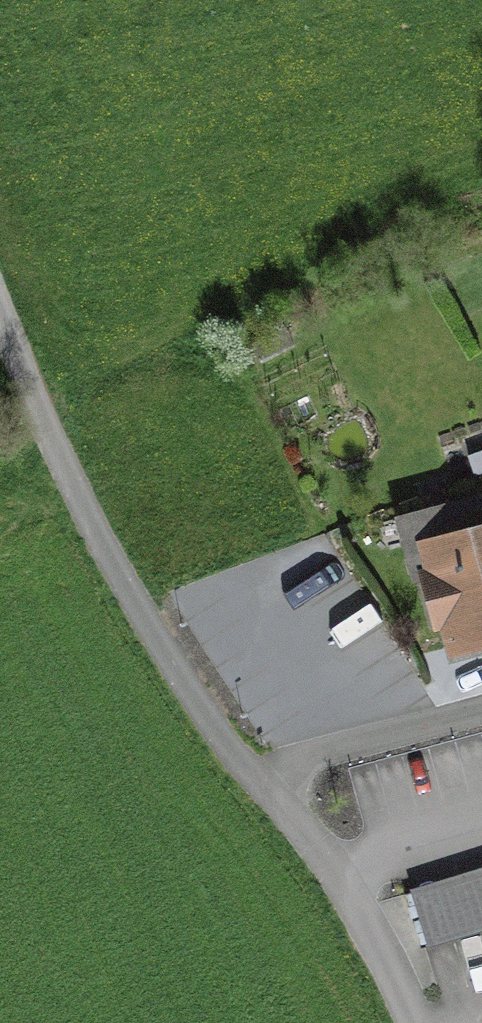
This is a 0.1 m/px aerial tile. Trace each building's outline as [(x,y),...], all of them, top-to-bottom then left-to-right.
[(449,648),(481,639),(481,535),(423,551),(431,580),(421,582),(432,622),(441,619),(449,648)]
